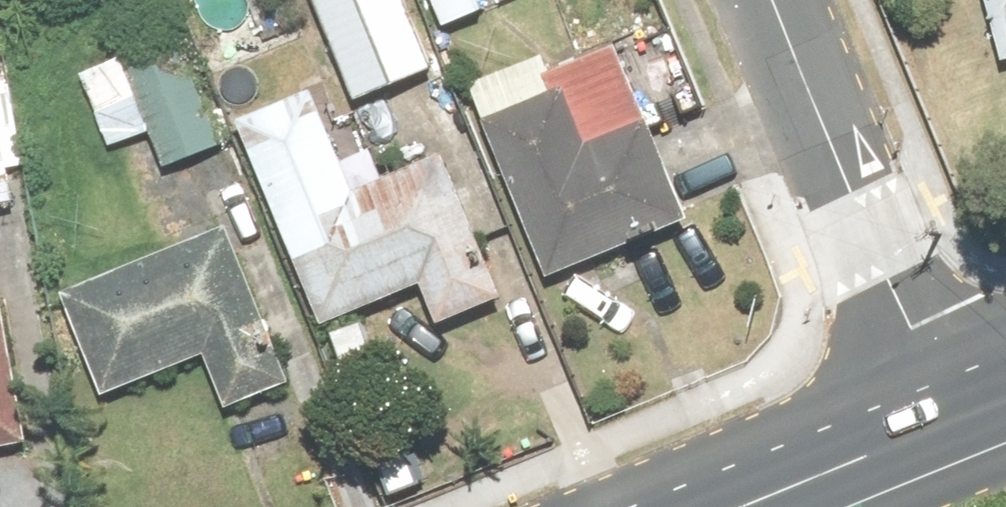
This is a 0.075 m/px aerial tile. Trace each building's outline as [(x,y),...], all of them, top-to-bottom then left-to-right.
[(359,103),(432,71),(401,0),(314,0),(359,103)] [(979,50),(1005,39),(1005,0),(966,0),(979,50)] [(180,29),(118,51),(160,169),(222,148),(180,29)] [(0,69),(0,201),(22,199),(8,68),(0,69)] [(330,343),(433,283),(451,333),(512,297),(498,259),(531,240),(491,131),(374,200),(328,78),(249,124),(330,343)] [(583,98),(512,134),(565,296),(641,257),(638,246),(693,218),(661,119),(600,151),(583,98)] [(187,351),(214,417),(291,387),(228,229),(76,289),(113,380),(187,351)] [(0,291),(0,468),(20,466),(2,290),(0,291)]
